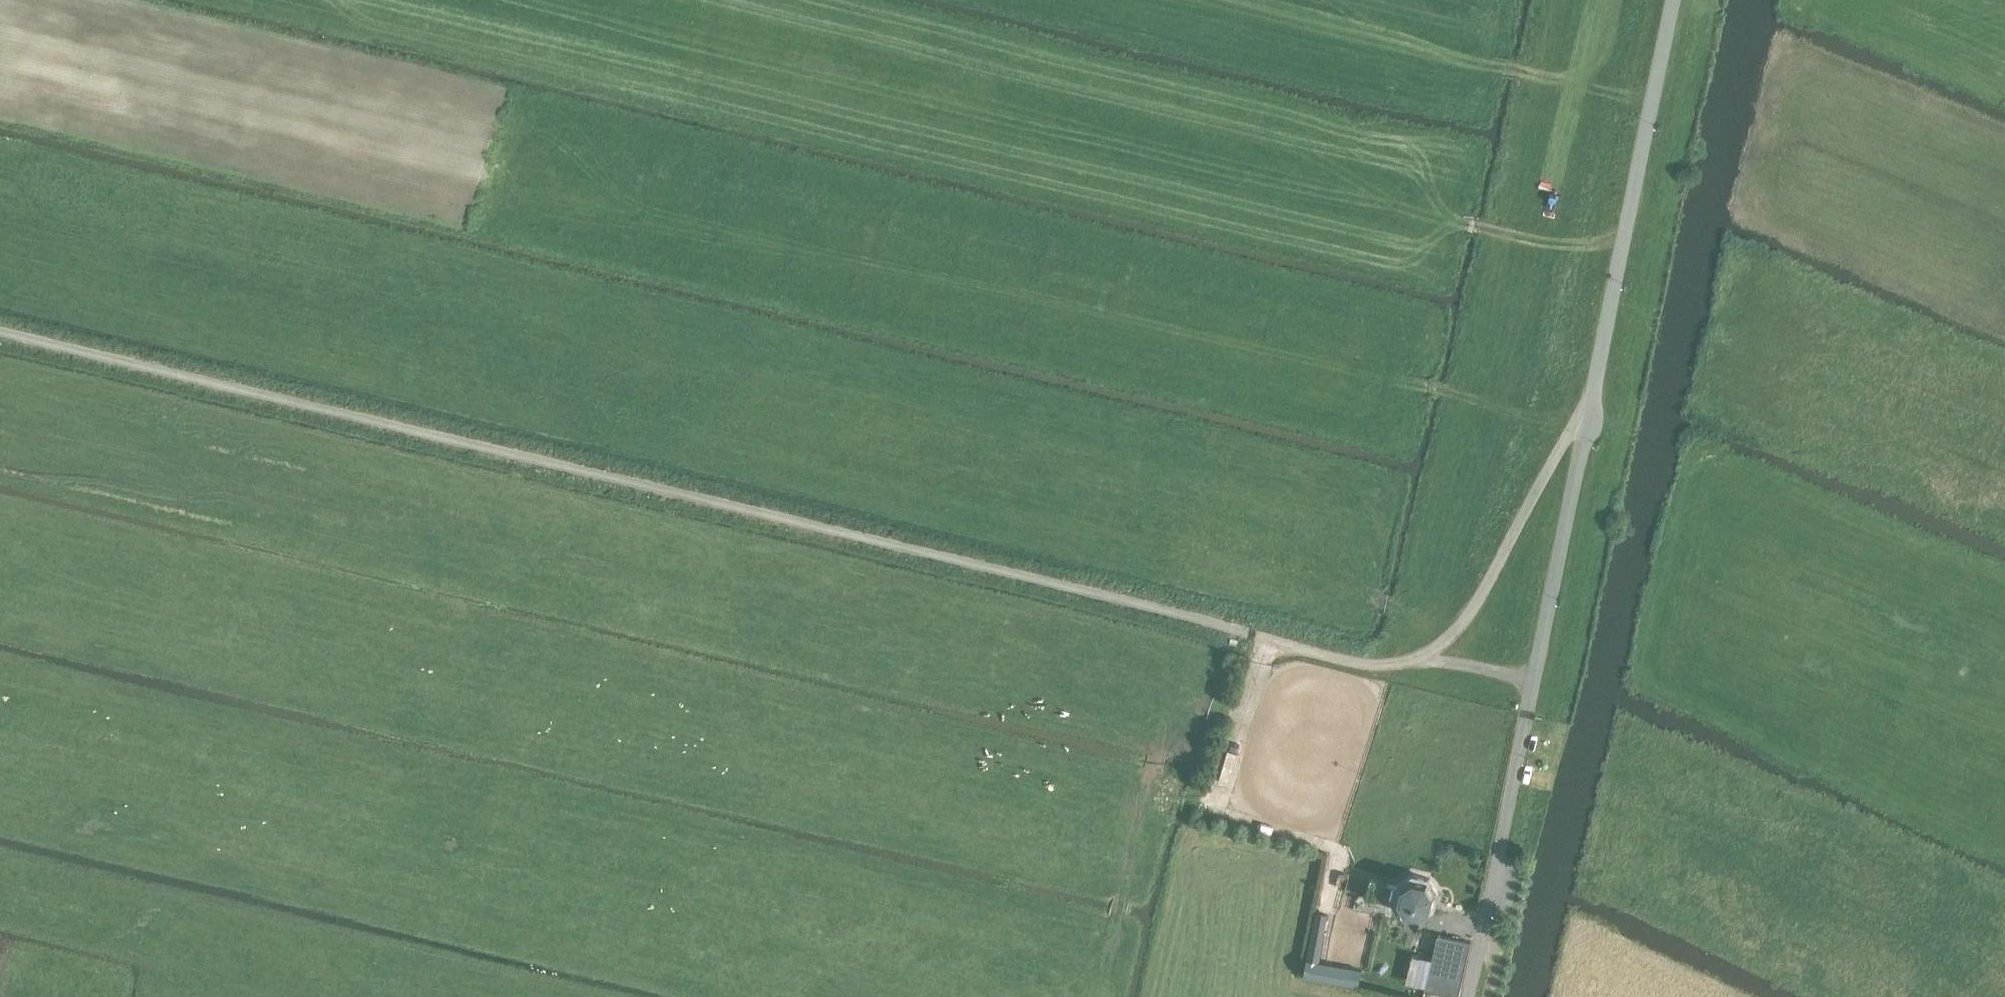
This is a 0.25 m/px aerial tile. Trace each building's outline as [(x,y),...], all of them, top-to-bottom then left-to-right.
[(1371,875),(1368,889),(1366,896),(1394,897),(1402,912),(1420,917),(1434,909),(1439,892),(1431,878),(1415,873),(1400,881),(1399,884),(1371,875)] [(1312,911),(1307,938),(1303,957),(1319,960),(1328,914),(1312,911)] [(1457,995),(1459,987),(1470,942),(1436,934),(1424,988),(1457,995)]
